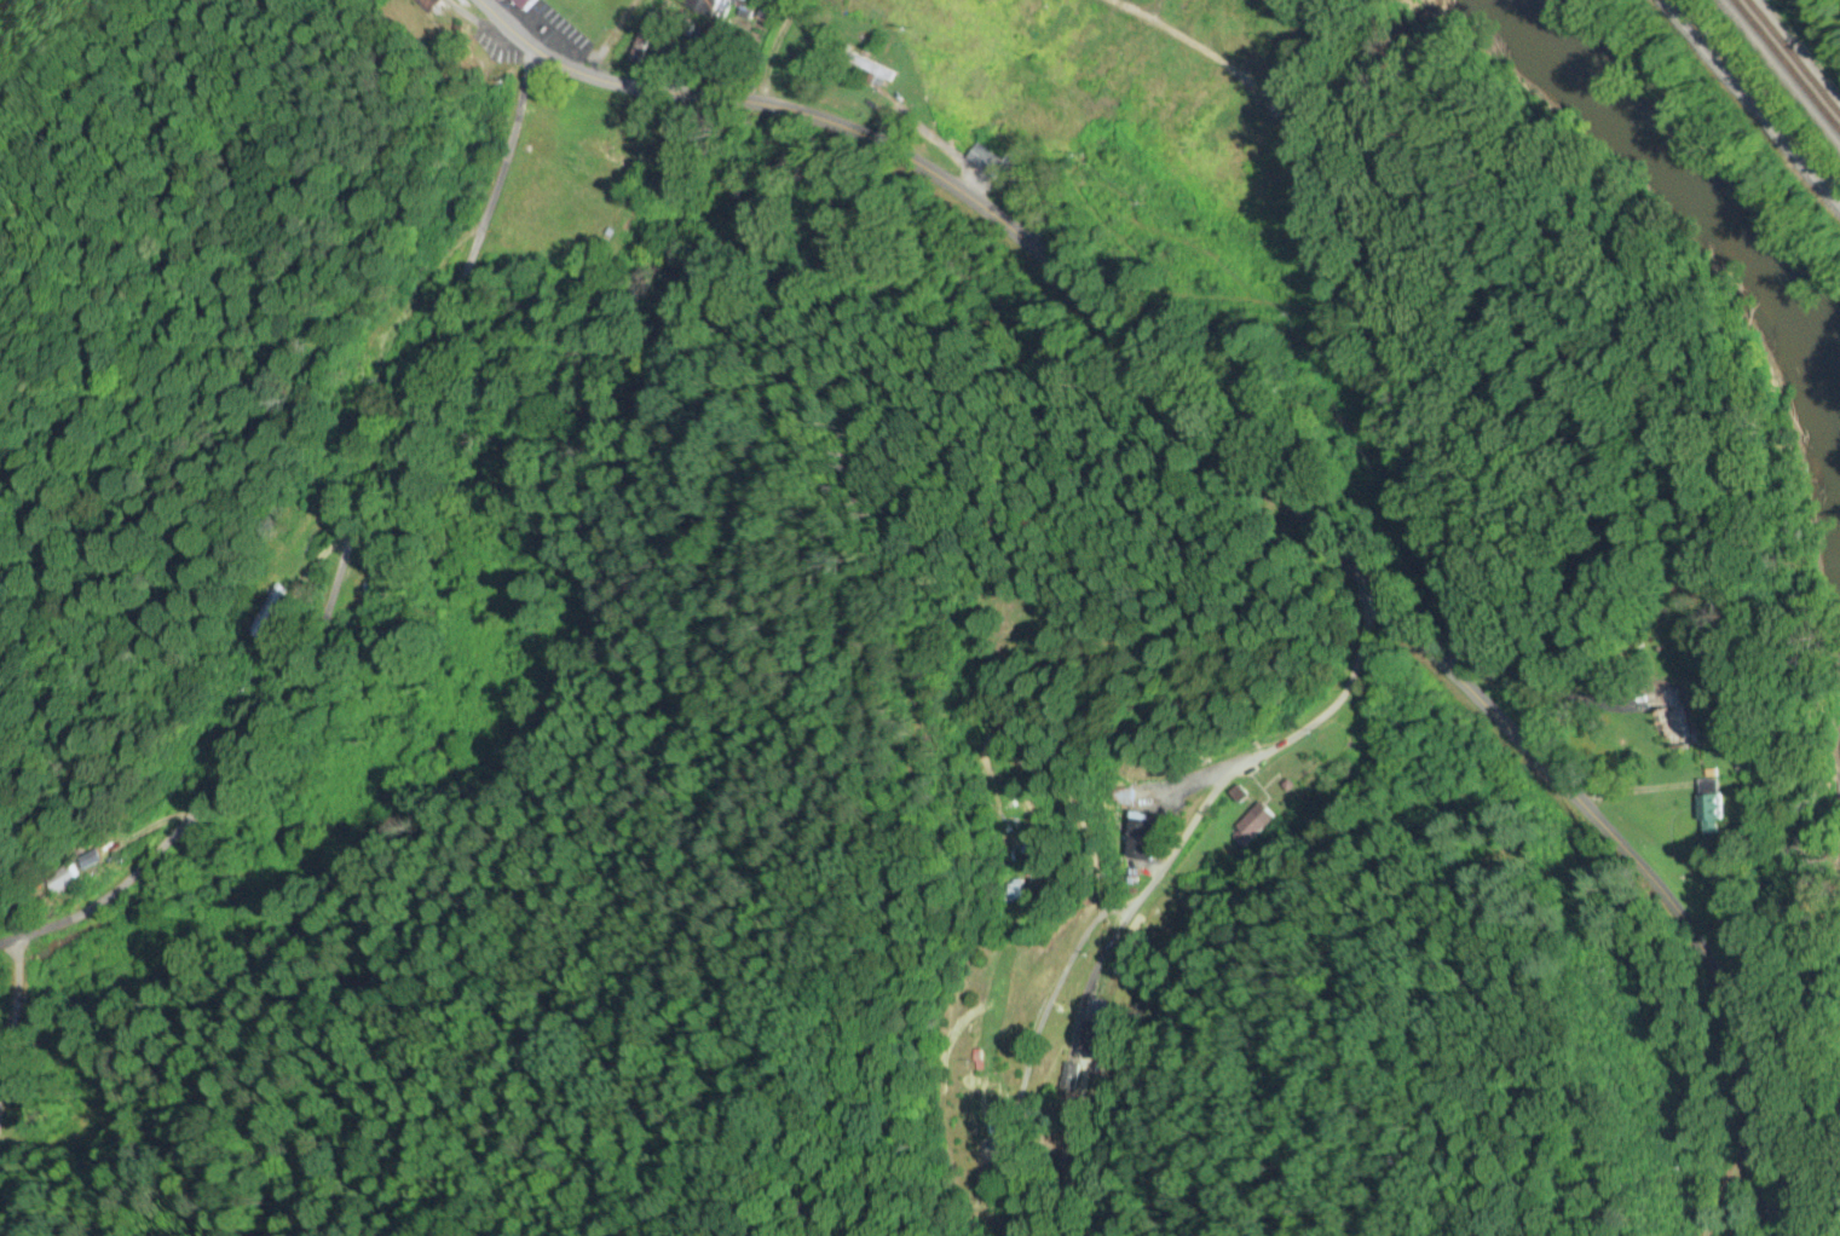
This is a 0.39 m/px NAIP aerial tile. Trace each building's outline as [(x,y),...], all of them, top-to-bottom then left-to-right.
[(534,0),(509,0),(522,12),(534,0)] [(727,0),(689,0),(688,13),(726,16),(727,0)] [(1202,14),(1210,19),(1221,0),(1210,0),(1202,14)] [(658,18),(649,14),(628,60),(637,64),(658,18)] [(894,74),(853,54),(848,63),(889,83),(894,74)] [(1001,162),(977,144),(966,158),(990,176),(1001,162)] [(1663,751),(1691,745),(1679,687),(1651,693),(1663,751)] [(1718,839),(1718,782),(1698,782),(1698,839),(1718,839)] [(1276,818),(1261,803),(1229,835),(1244,850),(1276,818)] [(1153,862),(1159,820),(1134,816),(1128,858),(1153,862)] [(41,880),(53,897),(79,878),(67,862),(41,880)] [(1002,887),(1003,903),(1022,902),(1021,886),(1002,887)] [(1075,1091),(1077,1066),(1060,1066),(1058,1090),(1075,1091)]
